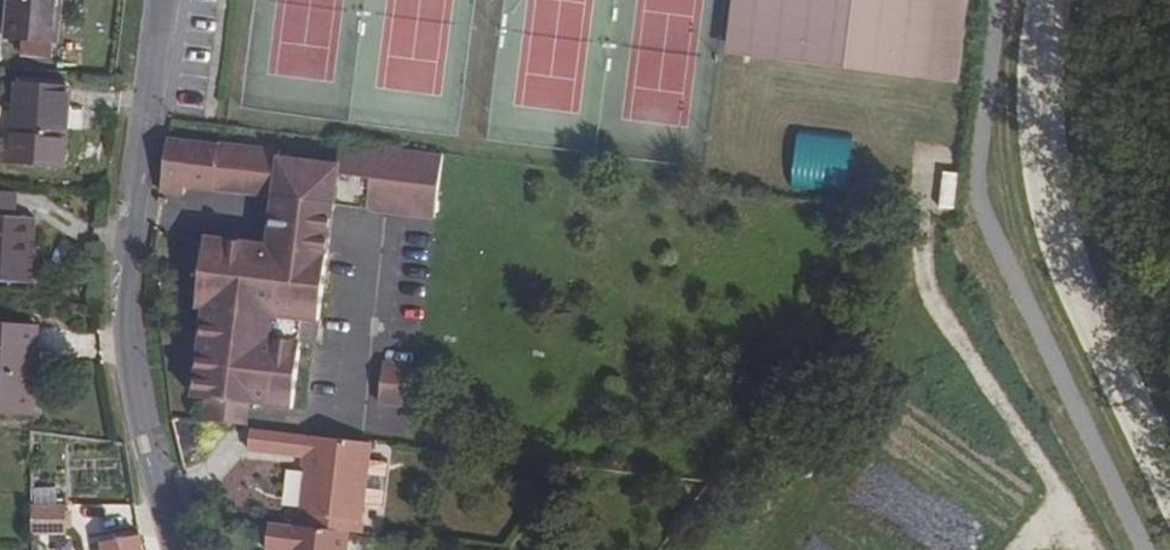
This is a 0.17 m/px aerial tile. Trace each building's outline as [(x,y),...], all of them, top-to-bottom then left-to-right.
[(8,34),(58,39),(61,0),(10,0),(8,34)] [(738,55),(958,83),(968,0),(744,0),(738,55)] [(66,138),(69,88),(15,85),(13,135),(66,138)] [(166,141),(159,193),(186,197),(188,189),(272,197),(277,152),(219,146),(166,141)] [(432,217),(441,154),(339,141),(336,166),(332,204),(432,217)] [(272,197),(267,230),(328,237),(332,204),(336,166),(276,159),(272,197)] [(33,281),(37,218),(13,216),(13,208),(17,208),(18,190),(0,189),(0,279),(33,281)] [(266,244),(203,237),(195,307),(203,308),(193,398),(205,399),(292,408),(300,343),(315,344),(328,237),(267,230),(266,244)] [(35,417),(38,326),(0,324),(0,415),(35,417)] [(408,405),(413,367),(382,364),(378,402),(408,405)] [(246,428),(249,404),(205,399),(202,423),(246,428)] [(250,429),(247,450),(308,457),(301,514),(361,521),(371,443),(250,429)] [(65,505),(31,507),(32,533),(66,531),(65,505)] [(361,521),(301,514),(299,526),(347,532),(360,533),(361,521)] [(268,522),(265,549),(345,549),(347,532),(299,526),(268,522)] [(100,543),(101,549),(142,549),(139,535),(100,543)]
